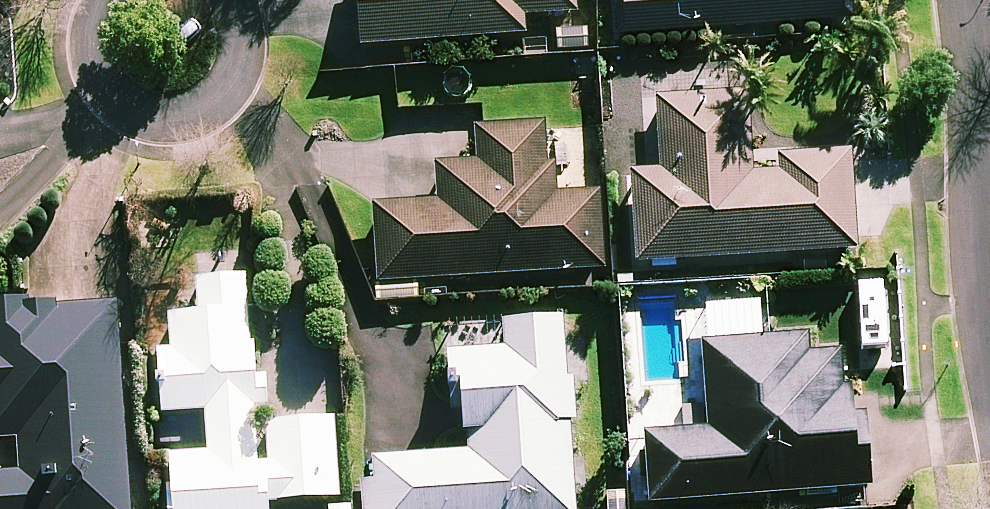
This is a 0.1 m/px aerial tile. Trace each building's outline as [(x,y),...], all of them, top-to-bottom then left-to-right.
[(363,52),(525,40),(524,23),(577,19),(576,0),(359,0),(363,52)] [(752,178),(747,98),(657,103),(661,176),(631,178),(636,269),(856,257),(851,158),(781,162),(782,177),(752,178)] [(600,197),(561,199),(560,176),(551,177),(548,131),(477,135),(479,168),(437,171),(439,207),(375,210),(380,306),(418,304),(417,286),(604,275),(600,197)] [(169,324),(171,356),(158,357),(163,420),(206,417),(210,460),(167,464),(170,508),(286,508),(339,505),(333,425),(258,431),(257,419),(272,418),(269,378),(254,379),(246,286),(198,290),(200,321),(169,324)] [(120,308),(0,313),(0,446),(19,445),(21,480),(0,481),(0,508),(127,508),(120,308)] [(579,429),(575,385),(566,385),(561,323),(504,327),(506,356),(458,360),(465,459),(376,465),(380,508),(575,508),(569,429),(579,429)] [(866,425),(854,426),(852,389),(843,390),(840,357),(808,360),(807,341),(703,348),(705,379),(707,410),(709,433),(645,438),(650,508),(871,493),(866,425)]
